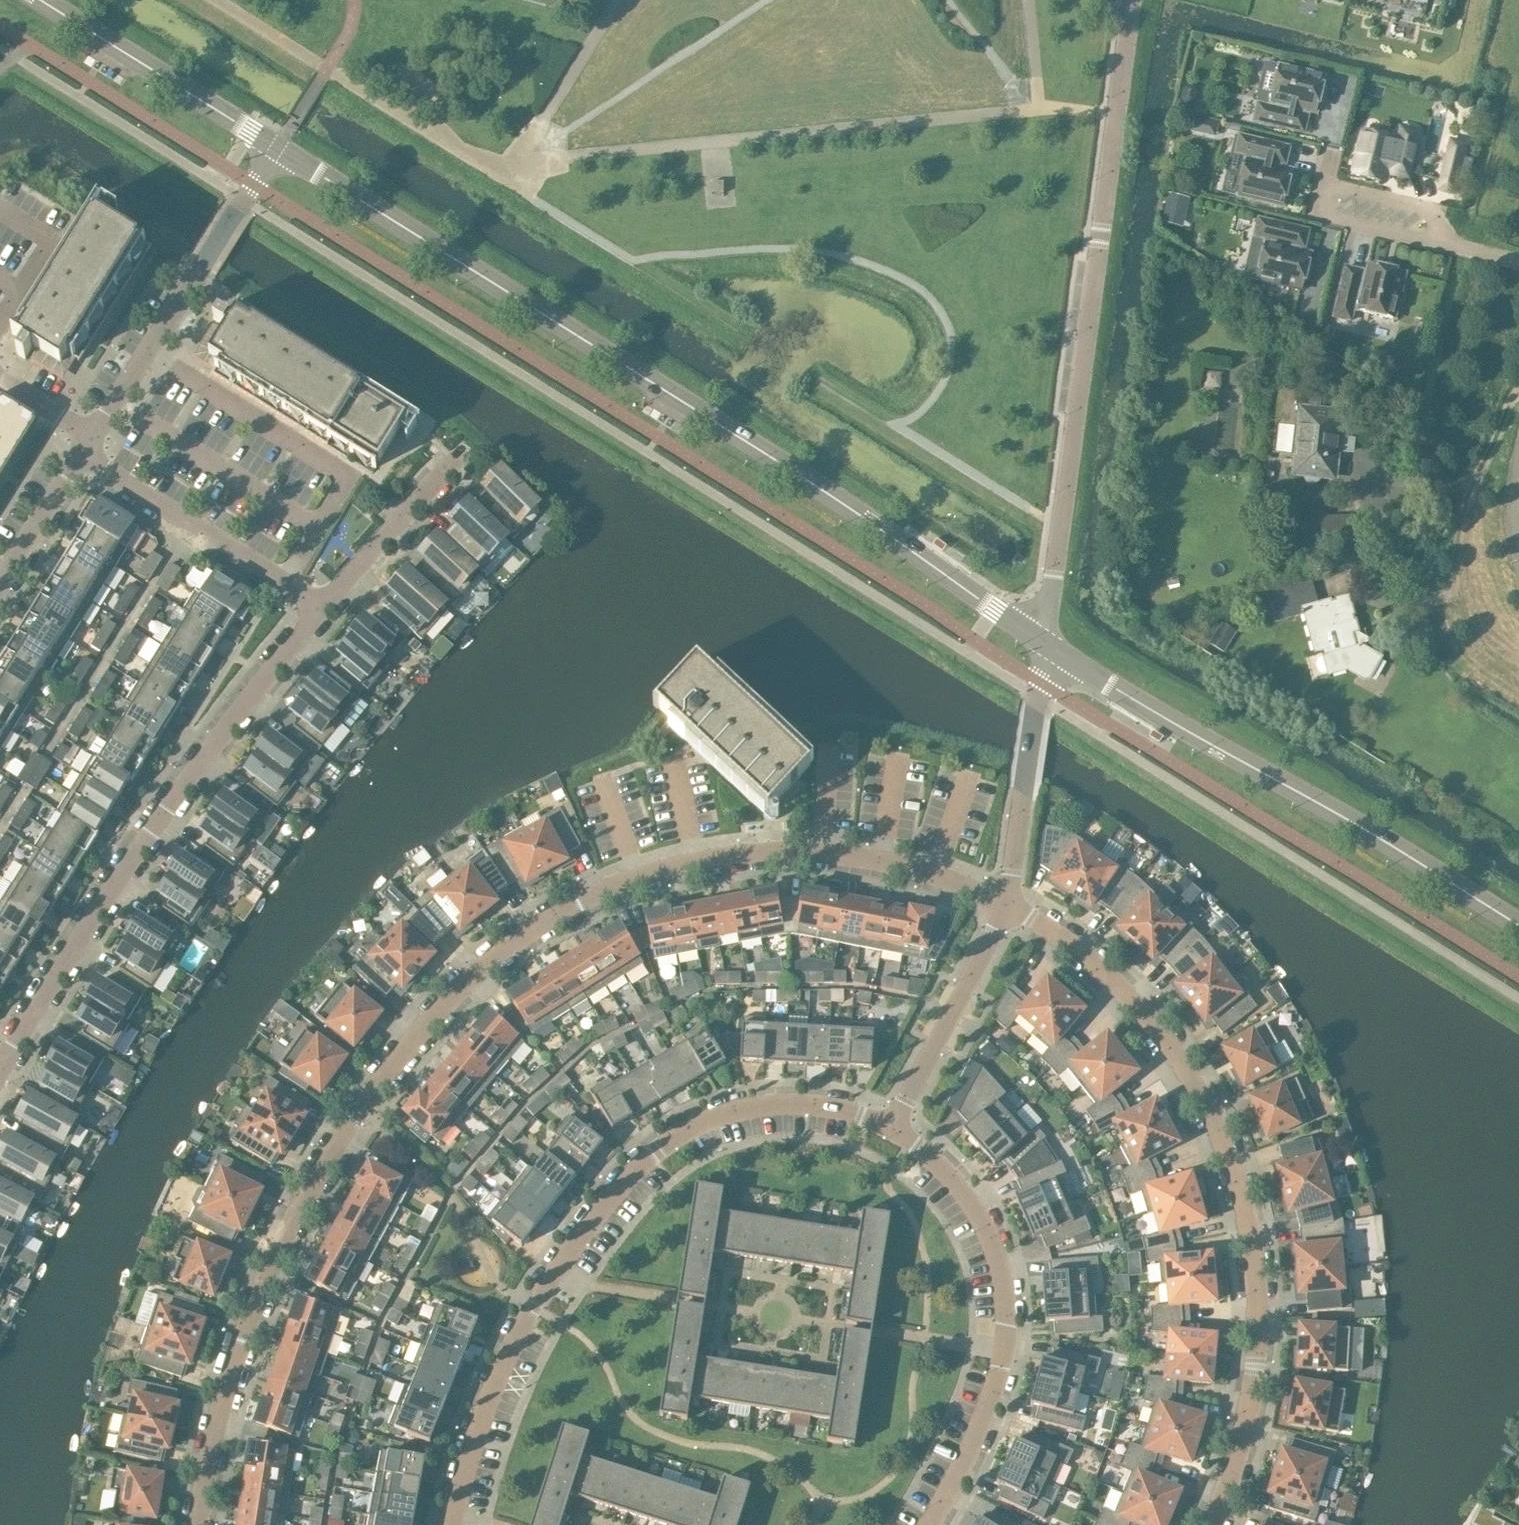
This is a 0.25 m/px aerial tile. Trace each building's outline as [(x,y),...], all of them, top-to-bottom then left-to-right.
[(1278,66),(1269,106),(1257,104),(1253,122),(1303,134),(1308,113),(1316,115),(1324,77),(1278,66)] [(1185,116),(1182,130),(1215,137),(1218,123),(1185,116)] [(1386,174),(1407,179),(1418,133),(1399,129),(1397,140),(1362,132),(1352,175),(1384,182),(1386,174)] [(1239,135),(1234,154),(1245,157),(1236,198),(1282,209),(1291,170),(1284,168),(1289,147),(1239,135)] [(1189,199),(1168,194),(1161,223),(1182,228),(1189,199)] [(79,362),(151,246),(150,246),(145,243),(146,243),(144,242),(143,242),(96,213),(19,336),(13,332),(12,334),(25,342),(17,355),(25,360),(33,347),(37,350),(61,365),(67,354),(72,357),(71,358),(73,359),(73,358),(78,361),(78,362),(79,362)] [(1258,221),(1254,238),(1265,240),(1255,281),(1301,292),(1310,255),(1302,254),(1307,233),(1258,221)] [(1405,274),(1367,264),(1365,272),(1345,267),(1333,318),(1351,322),(1353,311),(1394,320),(1405,274)] [(241,308),(239,307),(231,320),(218,312),(213,320),(226,328),(209,356),(219,362),(217,367),(216,366),(215,368),(215,369),(213,373),(212,373),(211,374),(327,446),(328,445),(327,445),(330,440),(331,441),(332,439),(331,438),(334,434),(379,462),(405,419),(238,314),(241,308)] [(1320,481),(1336,483),(1339,453),(1352,454),(1354,439),(1341,438),(1343,411),(1319,408),(1321,391),(1280,386),(1278,407),(1276,426),(1296,428),(1291,477),(1303,478),(1304,480),(1305,481),(1306,482),(1307,483),(1308,484),(1309,485),(1311,485),(1312,485),(1314,485),(1315,484),(1317,484),(1318,483),(1319,482),(1320,481)] [(35,419),(0,397),(0,398),(2,399),(0,403),(0,449),(12,457),(35,419)] [(0,449),(0,475),(12,457),(0,449)] [(536,506),(500,470),(484,487),(488,491),(475,504),(513,540),(527,526),(522,521),(536,506)] [(139,529),(131,524),(133,522),(100,501),(98,503),(91,499),(79,519),(127,549),(139,529)] [(505,538),(468,503),(452,520),(456,524),(444,537),(482,573),(496,558),(490,553),(505,538)] [(1354,541),(1354,516),(1323,516),(1323,541),(1354,541)] [(127,549),(79,519),(78,519),(86,524),(75,542),(115,567),(127,549)] [(413,572),(451,607),(479,576),(437,537),(421,554),(425,558),(413,572)] [(115,567),(75,542),(63,560),(104,585),(115,567)] [(156,567),(161,559),(152,553),(147,561),(156,567)] [(104,585),(63,560),(52,578),(92,604),(104,585)] [(156,567),(147,561),(139,575),(148,581),(156,567)] [(175,579),(180,571),(170,565),(165,573),(175,579)] [(382,606),(421,641),(449,610),(406,571),(390,589),(395,592),(382,606)] [(255,602),(248,597),(249,595),(216,574),(215,576),(207,572),(195,591),(243,621),(255,602)] [(175,579),(165,573),(157,586),(166,592),(175,579)] [(92,604),(52,578),(40,597),(81,622),(92,604)] [(1312,578),(1268,590),(1276,620),(1304,613),(1314,651),(1323,649),(1329,672),(1330,676),(1346,672),(1364,682),(1370,679),(1382,657),(1361,646),(1354,648),(1350,632),(1359,629),(1356,616),(1354,617),(1348,595),(1333,599),(1334,600),(1332,601),(1331,597),(1318,601),(1312,578)] [(131,602),(139,589),(130,584),(121,597),(131,602)] [(243,621),(195,591),(183,610),(224,635),(235,618),(242,622),(243,621)] [(81,622),(40,597),(29,615),(69,640),(81,622)] [(131,602),(121,597),(113,610),(123,615),(131,602)] [(162,604),(153,598),(145,611),(154,617),(162,604)] [(224,635),(183,610),(183,611),(190,615),(180,632),(172,627),(172,628),(212,653),(224,635)] [(154,617),(145,611),(136,624),(146,630),(154,617)] [(69,640),(29,615),(17,633),(58,659),(69,640)] [(389,666),(386,663),(406,639),(379,617),(373,624),(365,618),(351,635),(389,666)] [(108,639),(116,626),(107,620),(98,633),(108,639)] [(1220,627),(1209,644),(1223,653),(1234,636),(1220,627)] [(212,653),(172,628),(160,646),(201,672),(212,653)] [(58,659),(17,633),(6,651),(46,677),(58,659)] [(108,639),(98,633),(90,646),(100,652),(108,639)] [(139,641),(130,635),(122,648),(131,654),(139,641)] [(389,666),(351,635),(350,635),(353,638),(339,654),(347,661),(341,668),(368,691),(389,666)] [(413,640),(408,646),(416,653),(421,646),(413,640)] [(201,672),(160,646),(149,665),(189,690),(201,672)] [(131,654),(122,648),(113,661),(123,667),(131,654)] [(6,651),(0,661),(0,673),(35,695),(46,677),(6,651)] [(85,676),(93,663),(84,657),(76,670),(85,676)] [(809,767),(809,766),(713,677),(696,662),(655,706),(672,722),(767,810),(768,811),(809,767)] [(189,690),(149,665),(137,683),(178,708),(189,690)] [(85,676),(76,670),(67,683),(77,689),(85,676)] [(116,677),(107,671),(99,684),(108,690),(116,677)] [(0,673),(0,699),(23,713),(35,695),(0,673)] [(813,761),(717,673),(713,677),(809,766),(813,761)] [(339,720),(358,696),(331,674),(325,682),(317,676),(303,692),(341,723),(342,723),(339,720)] [(178,708),(137,683),(126,701),(167,727),(178,708)] [(108,690),(99,684),(90,697),(100,703),(108,690)] [(341,723),(303,692),(302,693),(306,696),(292,712),(300,719),(294,727),(321,748),(341,723)] [(62,712),(70,699),(61,693),(53,706),(62,712)] [(0,699),(0,725),(12,732),(23,713),(0,699)] [(167,727),(126,701),(125,702),(133,707),(122,724),(155,745),(167,727)] [(62,712),(53,706),(44,719),(54,725),(62,712)] [(93,714),(84,708),(76,721),(85,727),(93,714)] [(85,727),(76,721),(68,734),(77,740),(85,727)] [(767,810),(672,722),(668,726),(763,815),(767,810)] [(155,745),(122,724),(110,743),(144,763),(155,745)] [(0,725),(0,750),(12,732),(0,725)] [(39,749),(47,736),(38,730),(29,743),(39,749)] [(312,754),(284,732),(278,740),(270,734),(257,752),(296,782),(296,781),(293,779),(312,754)] [(144,763),(110,743),(100,760),(92,755),(92,756),(132,781),(144,763)] [(70,751),(61,745),(53,758),(62,764),(70,751)] [(296,782),(257,752),(256,752),(259,755),(247,772),(254,778),(248,786),(276,807),(296,782)] [(43,759),(33,753),(25,766),(35,772),(43,759)] [(132,781),(92,756),(80,775),(118,798),(129,781),(131,783),(132,781)] [(52,764),(43,759),(35,772),(44,777),(52,764)] [(35,772),(25,766),(17,779),(26,785),(35,772)] [(44,777),(35,772),(26,785),(36,790),(44,777)] [(118,798),(80,775),(69,793),(107,817),(118,798)] [(4,785),(0,790),(0,801),(5,804),(13,791),(4,785)] [(268,813),(239,792),(233,800),(225,794),(212,812),(252,841),(253,840),(249,838),(268,813)] [(107,817),(69,793),(57,811),(98,836),(99,835),(96,834),(107,817)] [(36,805),(27,799),(18,812),(28,818),(36,805)] [(580,846),(566,820),(559,808),(540,819),(543,825),(526,834),(523,828),(522,829),(546,872),(552,869),(553,872),(568,865),(563,856),(580,846)] [(98,836),(57,811),(56,812),(64,817),(54,833),(46,829),(86,855),(98,836)] [(28,818),(18,812),(10,825),(20,831),(28,818)] [(252,841),(212,812),(212,813),(215,815),(203,832),(211,838),(205,846),(233,867),(252,841)] [(1044,827),(1044,830),(1036,829),(1032,857),(1040,858),(1039,866),(1056,877),(1050,885),(1064,894),(1066,891),(1071,895),(1099,853),(1063,829),(1044,827)] [(489,836),(484,828),(474,833),(479,841),(489,836)] [(86,855),(46,829),(34,848),(75,873),(86,855)] [(546,872),(522,829),(482,850),(506,887),(523,878),(528,887),(542,879),(540,875),(546,872)] [(3,836),(0,842),(0,852),(5,855),(13,842),(3,836)] [(274,845),(269,852),(279,859),(284,852),(274,845)] [(75,873),(34,848),(41,853),(31,870),(23,865),(23,866),(63,891),(75,873)] [(506,887),(482,850),(447,878),(478,917),(483,913),(485,916),(498,906),(492,898),(506,887)] [(210,901),(210,900),(207,898),(224,872),(195,853),(190,861),(181,855),(169,873),(210,901)] [(1136,878),(1099,853),(1071,895),(1077,898),(1075,901),(1088,910),(1094,902),(1109,912),(1136,878)] [(63,891),(23,866),(11,884),(52,910),(63,891)] [(210,901),(169,873),(168,874),(172,876),(160,894),(168,899),(163,908),(192,928),(210,901)] [(234,875),(227,886),(237,893),(244,882),(234,875)] [(1185,875),(1177,885),(1185,892),(1193,882),(1185,875)] [(478,917),(447,878),(412,905),(441,938),(456,926),(462,934),(475,924),(472,921),(478,917)] [(1169,908),(1136,878),(1109,912),(1123,925),(1116,932),(1128,943),(1130,941),(1135,945),(1169,908)] [(11,884),(0,902),(0,903),(40,928),(52,910),(11,884)] [(776,899),(774,888),(760,891),(761,893),(752,895),(761,939),(783,935),(789,935),(789,896),(776,899)] [(825,895),(817,893),(817,891),(803,888),(801,899),(789,896),(789,935),(794,935),(817,939),(825,895)] [(761,939),(752,895),(731,899),(740,943),(761,939)] [(846,899),(825,895),(817,939),(838,943),(846,899)] [(242,898),(231,914),(242,921),(253,906),(242,898)] [(740,943),(731,899),(710,903),(718,947),(719,947),(717,938),(737,934),(739,943),(740,943)] [(867,903),(846,899),(838,943),(859,947),(867,903)] [(0,903),(0,928),(29,946),(40,928),(0,903)] [(718,947),(710,903),(688,907),(697,951),(718,947)] [(889,907),(867,903),(859,947),(880,951),(889,907)] [(441,938),(412,905),(395,923),(400,928),(386,942),(382,937),(381,938),(418,972),(422,967),(425,970),(436,958),(428,951),(441,938)] [(697,951),(688,907),(667,911),(676,956),(697,951)] [(910,910),(909,910),(909,911),(889,907),(880,951),(901,955),(910,910)] [(1202,939),(1169,908),(1135,945),(1140,949),(1138,952),(1150,963),(1156,956),(1170,968),(1202,939)] [(910,910),(901,955),(924,960),(935,962),(951,936),(929,932),(933,912),(919,909),(919,912),(910,910)] [(667,911),(659,913),(658,910),(645,913),(654,960),(676,956),(667,911)] [(158,955),(175,929),(153,914),(148,923),(139,917),(127,936),(169,963),(169,962),(158,955)] [(643,964),(617,924),(606,931),(607,933),(600,938),(624,976),(643,964)] [(0,928),(0,954),(18,965),(29,946),(0,928)] [(208,931),(202,941),(212,948),(219,938),(208,931)] [(169,963),(127,936),(130,939),(119,956),(127,962),(122,970),(151,990),(169,963)] [(418,972),(381,938),(352,969),(384,999),(397,985),(405,991),(416,979),(413,977),(418,972)] [(624,976),(600,938),(581,949),(606,988),(624,976)] [(1230,974),(1202,939),(1170,968),(1181,983),(1174,989),(1184,1002),(1187,1000),(1191,1005),(1230,974)] [(606,988),(581,949),(563,961),(587,999),(606,988)] [(0,954),(0,979),(6,983),(18,965),(0,954)] [(587,999),(563,961),(545,973),(569,1011),(587,999)] [(197,966),(190,976),(203,985),(210,974),(197,966)] [(854,971),(852,983),(865,985),(867,974),(854,971)] [(810,984),(810,972),(796,972),(796,984),(810,984)] [(810,984),(823,984),(823,972),(810,972),(810,984)] [(832,983),(845,983),(845,972),(832,972),(832,983)] [(569,1011),(545,973),(527,984),(551,1022),(569,1011)] [(727,985),(727,973),(715,974),(715,985),(727,985)] [(727,985),(740,985),(740,973),(727,973),(727,985)] [(768,984),(768,973),(755,973),(755,985),(768,984)] [(768,984),(782,984),(782,973),(768,973),(768,984)] [(1222,1034),(1256,1007),(1230,974),(1191,1005),(1195,1010),(1192,1012),(1202,1025),(1210,1019),(1222,1034)] [(143,995),(113,977),(107,986),(99,980),(87,999),(129,1025),(130,1024),(126,1022),(143,995)] [(895,979),(882,977),(880,988),(893,991),(895,979)] [(893,991),(907,993),(909,982),(895,979),(893,991)] [(1066,993),(1055,983),(1053,986),(1047,980),(1024,1006),(1006,991),(991,1018),(1006,1030),(1018,1016),(1035,1029),(1030,1035),(1031,1035),(1066,993)] [(314,1016),(353,1047),(355,1045),(358,1047),(368,1034),(366,1032),(380,1014),(342,982),(314,1016)] [(686,998),(698,992),(693,982),(681,987),(686,998)] [(551,1022),(527,984),(519,989),(518,987),(506,994),(532,1034),(551,1022)] [(686,998),(681,987),(669,993),(674,1003),(686,998)] [(165,990),(159,1000),(170,1007),(175,997),(165,990)] [(787,1003),(787,991),(774,991),(774,1003),(787,1003)] [(787,1003),(800,1003),(799,991),(787,991),(787,1003)] [(830,1002),(830,991),(818,991),(818,1003),(830,1002)] [(830,1002),(843,1002),(843,991),(830,991),(830,1002)] [(753,992),(753,1003),(765,1003),(765,992),(753,992)] [(858,992),(856,1003),(869,1005),(871,994),(858,992)] [(1071,1046),(1061,1037),(1083,1011),(1076,1005),(1078,1003),(1066,993),(1031,1035),(1048,1050),(1040,1059),(1049,1067),(1071,1046)] [(129,1025),(87,999),(87,1000),(90,1002),(79,1020),(88,1025),(82,1034),(112,1052),(129,1025)] [(662,1013),(657,1002),(644,1008),(649,1018),(662,1013)] [(280,1005),(275,1013),(283,1019),(289,1011),(280,1005)] [(649,1018),(644,1008),(632,1013),(637,1024),(649,1018)] [(670,1013),(675,1024),(687,1018),(682,1008),(670,1013)] [(523,1043),(487,1012),(478,1023),(480,1024),(474,1031),(509,1060),(523,1043)] [(654,1029),(667,1023),(662,1013),(649,1018),(654,1029)] [(765,1019),(742,1017),(740,1062),(742,1062),(742,1061),(761,1062),(761,1064),(762,1064),(765,1019)] [(607,1033),(618,1028),(613,1018),(602,1023),(607,1033)] [(654,1029),(649,1018),(637,1024),(642,1035),(654,1029)] [(786,1027),(765,1026),(765,1019),(762,1064),(763,1064),(763,1062),(783,1063),(783,1065),(784,1065),(786,1027)] [(607,1033),(602,1023),(591,1028),(595,1039),(607,1033)] [(851,1024),(850,1024),(850,1030),(829,1029),(827,1067),(828,1067),(828,1066),(847,1067),(847,1068),(848,1068),(851,1024)] [(848,1068),(849,1069),(850,1067),(869,1068),(869,1070),(871,1070),(873,1025),(851,1024),(848,1068)] [(706,1075),(706,1074),(706,1073),(722,1063),(723,1065),(725,1064),(702,1025),(683,1036),(706,1075)] [(1281,1065),(1271,1048),(1277,1045),(1266,1025),(1222,1049),(1234,1070),(1231,1072),(1239,1086),(1242,1084),(1244,1087),(1281,1065)] [(807,1028),(786,1027),(784,1065),(785,1065),(785,1064),(804,1065),(804,1066),(805,1066),(807,1028)] [(829,1029),(807,1028),(805,1066),(806,1066),(806,1065),(826,1066),(826,1067),(827,1067),(829,1029)] [(279,1064),(320,1093),(322,1091),(325,1093),(334,1080),(331,1077),(345,1058),(305,1029),(279,1064)] [(509,1060),(474,1031),(460,1047),(495,1076),(509,1060)] [(615,1050),(627,1045),(622,1035),(611,1040),(615,1050)] [(706,1075),(683,1036),(682,1037),(686,1042),(668,1053),(687,1086),(688,1085),(687,1084),(704,1074),(705,1076),(706,1075)] [(1124,1052),(1114,1040),(1112,1042),(1107,1036),(1080,1057),(1071,1046),(1049,1067),(1057,1077),(1067,1069),(1081,1087),(1124,1052)] [(573,1055),(583,1046),(575,1038),(565,1047),(573,1055)] [(615,1050),(611,1040),(599,1045),(604,1055),(615,1050)] [(88,1086),(104,1059),(74,1041),(68,1050),(60,1045),(49,1064),(91,1088),(92,1088),(88,1086)] [(988,1043),(979,1052),(987,1060),(996,1051),(988,1043)] [(495,1076),(460,1047),(447,1064),(481,1093),(495,1076)] [(573,1055),(565,1047),(555,1056),(563,1064),(573,1055)] [(1118,1105),(1110,1094),(1136,1073),(1131,1066),(1133,1064),(1124,1052),(1081,1087),(1095,1104),(1085,1112),(1093,1122),(1118,1105)] [(687,1086),(668,1053),(649,1064),(668,1097),(669,1096),(669,1095),(685,1085),(686,1086),(687,1086)] [(133,1055),(128,1064),(134,1068),(139,1059),(133,1055)] [(91,1088),(49,1064),(48,1064),(52,1066),(41,1085),(50,1090),(45,1098),(75,1116),(91,1088)] [(116,1064),(110,1074),(129,1084),(134,1074),(116,1064)] [(481,1093),(447,1064),(433,1080),(467,1109),(481,1093)] [(668,1097),(649,1064),(630,1075),(650,1108),(651,1107),(650,1106),(667,1096),(667,1097),(668,1097)] [(978,1149),(1015,1114),(1005,1094),(981,1067),(957,1112),(969,1125),(962,1131),(963,1133),(964,1132),(978,1147),(977,1148),(978,1149)] [(538,1087),(549,1077),(541,1069),(530,1078),(538,1087)] [(561,1091),(570,1083),(563,1074),(553,1083),(561,1091)] [(650,1108),(630,1075),(612,1085),(609,1080),(608,1080),(631,1119),(632,1118),(631,1117),(648,1107),(649,1108),(650,1108)] [(295,1137),(301,1126),(299,1125),(304,1116),(301,1114),(309,1102),(268,1077),(260,1091),(266,1095),(255,1112),(295,1137)] [(538,1087),(530,1078),(521,1087),(529,1095),(538,1087)] [(1304,1100),(1295,1079),(1249,1099),(1259,1121),(1255,1122),(1262,1137),(1265,1136),(1266,1139),(1306,1122),(1312,1119),(1304,1100)] [(467,1109),(433,1080),(419,1096),(418,1096),(446,1120),(447,1119),(459,1104),(467,1110),(467,1109)] [(631,1119),(608,1080),(589,1091),(612,1130),(614,1129),(613,1128),(630,1118),(630,1119),(631,1119)] [(561,1091),(553,1083),(544,1091),(552,1100),(561,1091)] [(81,1125),(30,1096),(19,1116),(24,1119),(15,1135),(60,1160),(81,1125)] [(411,1101),(402,1112),(416,1124),(409,1131),(425,1144),(431,1137),(439,1143),(453,1126),(454,1125),(447,1119),(446,1120),(418,1096),(412,1103),(411,1101)] [(509,1116),(517,1107),(509,1099),(500,1109),(509,1116)] [(1169,1121),(1161,1108),(1159,1109),(1155,1102),(1125,1117),(1118,1105),(1093,1122),(1098,1133),(1116,1124),(1126,1143),(1119,1146),(1120,1147),(1169,1121)] [(237,1127),(230,1140),(270,1165),(278,1153),(281,1155),(286,1146),(288,1147),(295,1137),(255,1112),(245,1106),(234,1125),(237,1127)] [(509,1116),(500,1109),(492,1119),(501,1126),(509,1116)] [(1015,1114),(978,1149),(979,1150),(980,1149),(993,1164),(992,1165),(994,1166),(1000,1160),(1009,1171),(1015,1165),(1019,1172),(1048,1153),(1041,1142),(1045,1138),(1035,1127),(1030,1131),(1015,1114)] [(519,1134),(527,1124),(519,1116),(511,1126),(519,1134)] [(589,1161),(590,1161),(589,1160),(601,1145),(602,1146),(603,1144),(568,1116),(554,1133),(589,1161)] [(1153,1172),(1147,1159),(1177,1144),(1173,1136),(1176,1135),(1169,1121),(1120,1147),(1130,1167),(1119,1172),(1125,1184),(1153,1172)] [(519,1134),(511,1126),(502,1136),(511,1143),(519,1134)] [(481,1149),(490,1140),(481,1132),(473,1142),(481,1149)] [(589,1161),(554,1133),(553,1134),(559,1138),(546,1155),(576,1178),(575,1177),(587,1162),(588,1162),(589,1161)] [(8,1136),(0,1151),(0,1158),(2,1159),(0,1163),(0,1179),(39,1200),(59,1164),(8,1136)] [(1331,1178),(1320,1137),(1278,1148),(1283,1167),(1273,1170),(1277,1185),(1281,1184),(1283,1191),(1331,1178)] [(481,1149),(473,1142),(463,1153),(472,1160),(481,1149)] [(492,1167),(500,1157),(491,1150),(483,1159),(492,1167)] [(1022,1193),(1014,1197),(1014,1199),(1016,1198),(1024,1217),(1022,1218),(1023,1219),(1063,1201),(1064,1202),(1070,1199),(1060,1178),(1066,1176),(1060,1162),(1055,1164),(1048,1153),(1019,1172),(1023,1178),(1016,1181),(1022,1193)] [(258,1201),(256,1200),(261,1191),(257,1190),(264,1177),(221,1155),(205,1188),(253,1212),(258,1201)] [(576,1178),(546,1155),(532,1172),(562,1195),(563,1194),(562,1194),(574,1178),(575,1179),(576,1178)] [(492,1167),(483,1159),(475,1169),(483,1176),(492,1167)] [(362,1176),(358,1184),(399,1206),(413,1180),(384,1161),(379,1170),(367,1163),(360,1175),(362,1176)] [(532,1172),(527,1167),(513,1184),(549,1212),(549,1211),(548,1211),(561,1195),(562,1196),(562,1195),(532,1172)] [(1199,1198),(1195,1183),(1192,1184),(1190,1176),(1157,1185),(1153,1172),(1125,1184),(1128,1196),(1140,1192),(1147,1213),(1199,1198)] [(469,1193),(478,1183),(469,1176),(460,1186),(469,1193)] [(1342,1221),(1331,1178),(1283,1191),(1284,1197),(1281,1198),(1285,1214),(1294,1211),(1299,1229),(1342,1221)] [(399,1206),(358,1184),(348,1203),(389,1225),(399,1206)] [(549,1212),(513,1184),(500,1201),(535,1229),(536,1228),(535,1228),(547,1212),(548,1213),(549,1212)] [(0,1185),(0,1231),(1,1232),(10,1216),(20,1221),(31,1201),(0,1185)] [(719,1212),(723,1190),(695,1186),(689,1222),(692,1223),(680,1297),(705,1301),(713,1252),(719,1212)] [(205,1188),(203,1188),(198,1190),(192,1201),(195,1208),(188,1221),(231,1243),(237,1230),(241,1232),(245,1222),(248,1223),(253,1212),(205,1188)] [(1175,1244),(1171,1231),(1203,1221),(1201,1213),(1204,1212),(1199,1198),(1147,1213),(1147,1214),(1154,1212),(1160,1233),(1141,1238),(1145,1250),(1175,1244)] [(535,1229),(500,1201),(486,1219),(521,1247),(523,1245),(522,1244),(534,1229),(535,1230),(535,1229)] [(1064,1202),(1063,1201),(1023,1219),(1023,1220),(1025,1219),(1033,1238),(1031,1238),(1032,1240),(1040,1237),(1046,1249),(1090,1230),(1084,1216),(1072,1222),(1064,1202)] [(389,1225),(348,1203),(338,1222),(378,1244),(389,1225)] [(431,1223),(437,1211),(427,1206),(421,1217),(431,1223)] [(739,1215),(719,1212),(713,1252),(732,1255),(739,1215)] [(870,1327),(882,1252),(884,1253),(890,1216),(862,1212),(859,1234),(852,1274),(845,1323),(870,1327)] [(759,1218),(739,1215),(732,1255),(752,1258),(759,1218)] [(431,1223),(421,1217),(414,1229),(424,1235),(431,1223)] [(779,1221),(759,1218),(752,1258),(773,1261),(779,1221)] [(799,1224),(779,1221),(773,1261),(793,1264),(799,1224)] [(1346,1266),(1340,1266),(1338,1247),(1345,1246),(1342,1221),(1299,1229),(1301,1248),(1291,1249),(1292,1265),(1296,1265),(1297,1271),(1346,1266)] [(378,1244),(338,1222),(328,1241),(368,1263),(378,1244)] [(819,1228),(799,1224),(793,1264),(813,1268),(819,1228)] [(839,1231),(819,1228),(813,1268),(833,1271),(839,1231)] [(859,1234),(839,1231),(833,1271),(852,1274),(859,1234)] [(10,1241),(0,1236),(0,1261),(10,1241)] [(173,1280),(213,1297),(214,1294),(218,1295),(224,1280),(220,1279),(229,1257),(183,1238),(174,1259),(180,1261),(173,1280)] [(368,1263),(328,1241),(317,1260),(358,1282),(368,1263)] [(1134,1243),(1125,1245),(1127,1254),(1136,1251),(1134,1243)] [(1215,1278),(1214,1263),(1211,1263),(1210,1255),(1176,1258),(1175,1244),(1145,1250),(1146,1263),(1158,1261),(1160,1284),(1215,1278)] [(410,1262),(416,1251),(406,1245),(400,1256),(410,1262)] [(410,1262),(400,1256),(394,1267),(404,1273),(410,1262)] [(1093,1295),(1092,1273),(1098,1273),(1097,1258),(1049,1261),(1050,1275),(1041,1276),(1041,1278),(1043,1278),(1044,1298),(1043,1298),(1043,1299),(1093,1295)] [(358,1282),(317,1260),(313,1268),(311,1267),(305,1279),(347,1302),(358,1282)] [(1297,1271),(1297,1278),(1294,1278),(1295,1294),(1305,1293),(1307,1313),(1351,1309),(1346,1266),(1297,1271)] [(1182,1320),(1181,1305),(1215,1302),(1214,1294),(1217,1294),(1215,1278),(1160,1284),(1167,1284),(1169,1305),(1150,1307),(1151,1319),(1182,1320)] [(389,1301),(395,1289),(385,1283),(379,1295),(389,1301)] [(199,1345),(202,1333),(200,1332),(203,1323),(200,1321),(204,1308),(159,1293),(147,1328),(199,1345)] [(389,1301),(379,1295),(372,1307),(382,1312),(389,1301)] [(1103,1332),(1101,1317),(1095,1318),(1093,1295),(1043,1299),(1043,1300),(1044,1300),(1046,1321),(1044,1321),(1045,1323),(1053,1322),(1055,1336),(1103,1332)] [(334,1335),(341,1314),(296,1298),(291,1312),(294,1312),(291,1321),(334,1335)] [(402,1315),(408,1304),(398,1299),(392,1310),(402,1315)] [(1363,1304),(1355,1304),(1355,1314),(1363,1314),(1363,1304)] [(470,1342),(470,1341),(469,1341),(476,1323),(477,1323),(478,1321),(436,1305),(428,1326),(470,1342)] [(687,1420),(690,1398),(697,1358),(704,1309),(679,1305),(667,1380),(665,1379),(659,1416),(687,1420)] [(402,1315),(392,1310),(386,1321),(396,1326),(402,1315)] [(1182,1320),(1151,1319),(1150,1332),(1169,1334),(1167,1356),(1215,1361),(1217,1345),(1214,1345),(1215,1337),(1181,1333),(1182,1320)] [(334,1335),(291,1321),(284,1341),(327,1356),(334,1335)] [(428,1326),(420,1346),(462,1362),(462,1361),(461,1361),(468,1343),(469,1343),(470,1342),(428,1326)] [(1297,1369),(1347,1372),(1349,1328),(1299,1326),(1298,1349),(1294,1349),(1294,1365),(1297,1365),(1297,1369)] [(199,1345),(147,1328),(136,1363),(181,1378),(185,1364),(189,1365),(193,1356),(195,1356),(199,1345)] [(368,1347),(373,1333),(362,1329),(357,1343),(368,1347)] [(843,1331),(836,1380),(829,1420),(826,1442),(854,1446),(859,1410),(857,1409),(869,1335),(843,1331)] [(385,1355),(389,1343),(378,1339),(374,1351),(385,1355)] [(327,1356),(284,1341),(277,1361),(320,1376),(327,1356)] [(368,1347),(357,1343),(353,1355),(364,1359),(368,1347)] [(462,1362),(420,1346),(412,1366),(454,1382),(454,1381),(453,1381),(460,1363),(461,1363),(462,1362)] [(1078,1393),(1084,1371),(1097,1375),(1100,1360),(1054,1348),(1050,1361),(1042,1359),(1041,1361),(1042,1361),(1037,1381),(1036,1381),(1036,1382),(1078,1393)] [(1120,1348),(1117,1361),(1125,1363),(1129,1350),(1120,1348)] [(385,1355),(374,1351),(370,1363),(381,1367),(385,1355)] [(1215,1361),(1167,1356),(1165,1378),(1146,1376),(1144,1388),(1174,1395),(1176,1381),(1210,1384),(1211,1376),(1213,1376),(1215,1361)] [(716,1361),(697,1358),(690,1398),(709,1401),(716,1361)] [(320,1376),(277,1361),(270,1382),(313,1396),(304,1393),(310,1374),(320,1377),(320,1376)] [(736,1364),(716,1361),(709,1401),(729,1404),(736,1364)] [(756,1367),(736,1364),(729,1404),(750,1408),(756,1367)] [(454,1382),(412,1366),(418,1369),(410,1388),(446,1402),(446,1401),(445,1401),(452,1383),(453,1383),(454,1382)] [(776,1371),(756,1367),(750,1408),(770,1411),(776,1371)] [(796,1374),(776,1371),(770,1411),(790,1414),(796,1374)] [(365,1378),(353,1374),(349,1386),(361,1390),(365,1378)] [(816,1377),(796,1374),(790,1414),(810,1417),(816,1377)] [(836,1380),(816,1377),(810,1417),(829,1420),(836,1380)] [(372,1394),(376,1382),(365,1378),(361,1390),(372,1394)] [(173,1427),(178,1406),(174,1405),(177,1391),(131,1380),(127,1395),(135,1397),(130,1417),(123,1415),(122,1416),(173,1427)] [(313,1396),(270,1382),(263,1402),(306,1417),(313,1396)] [(1078,1393),(1036,1382),(1035,1383),(1037,1383),(1032,1403),(1030,1403),(1030,1405),(1038,1407),(1035,1420),(1082,1432),(1085,1418),(1073,1415),(1078,1393)] [(1345,1391),(1296,1382),(1292,1406),(1288,1405),(1285,1421),(1289,1422),(1288,1425),(1338,1433),(1345,1391)] [(361,1390),(349,1386),(345,1398),(357,1402),(361,1390)] [(438,1422),(438,1421),(437,1421),(444,1403),(445,1403),(446,1402),(410,1388),(404,1386),(396,1406),(438,1422)] [(1174,1395),(1144,1388),(1141,1400),(1153,1404),(1146,1425),(1199,1441),(1204,1427),(1201,1426),(1203,1418),(1170,1408),(1174,1395)] [(372,1394),(361,1390),(357,1402),(368,1406),(372,1394)] [(306,1417),(263,1402),(260,1411),(258,1410),(254,1423),(299,1438),(306,1417)] [(438,1422),(396,1406),(388,1427),(429,1443),(430,1441),(429,1441),(436,1423),(437,1423),(438,1422)] [(344,1417),(333,1413),(329,1425),(340,1429),(344,1417)] [(173,1427),(122,1416),(114,1451),(160,1462),(164,1448),(168,1449),(173,1427)] [(340,1429),(329,1425),(325,1438),(336,1442),(340,1429)] [(1199,1441),(1146,1425),(1140,1447),(1128,1443),(1124,1456),(1153,1466),(1157,1453),(1190,1463),(1192,1455),(1195,1456),(1199,1441)] [(582,1456),(589,1436),(562,1427),(551,1462),(553,1463),(533,1524),(560,1524),(570,1495),(582,1456)] [(1052,1483),(1061,1462),(1067,1465),(1073,1451),(1029,1431),(1023,1444),(1015,1440),(1015,1442),(1016,1443),(1007,1461),(1006,1461),(1006,1462),(1052,1483)] [(1096,1440),(1093,1447),(1103,1450),(1106,1440),(1102,1438),(1096,1440)] [(1335,1452),(1290,1438),(1285,1452),(1282,1451),(1279,1460),(1276,1460),(1273,1471),(1324,1487),(1335,1452)] [(292,1473),(295,1451),(248,1444),(246,1458),(249,1458),(247,1467),(292,1473)] [(1344,1446),(1342,1454),(1351,1457),(1353,1449),(1344,1446)] [(421,1481),(421,1480),(420,1480),(423,1461),(425,1461),(425,1459),(381,1451),(377,1473),(421,1481)] [(349,1467),(351,1455),(339,1453),(337,1466),(349,1467)] [(601,1462),(582,1456),(570,1495),(588,1501),(601,1462)] [(1153,1466),(1124,1456),(1119,1468),(1131,1473),(1122,1493),(1173,1514),(1179,1500),(1176,1499),(1179,1492),(1148,1478),(1153,1466)] [(620,1468),(601,1462),(588,1501),(608,1507),(620,1468)] [(1052,1483),(1006,1462),(1005,1463),(1006,1463),(998,1482),(997,1482),(996,1484),(1004,1487),(999,1500),(1043,1519),(1049,1506),(1037,1500),(1046,1481),(1052,1483)] [(328,1478),(330,1465),(319,1463),(317,1476),(328,1478)] [(349,1467),(337,1466),(335,1478),(347,1480),(349,1467)] [(292,1473),(247,1467),(244,1488),(289,1495),(292,1473)] [(639,1475),(620,1468),(608,1507),(627,1513),(639,1475)] [(113,1469),(109,1491),(116,1492),(112,1512),(155,1519),(156,1516),(159,1516),(162,1500),(158,1500),(162,1477),(113,1469)] [(1324,1487),(1273,1471),(1269,1483),(1271,1484),(1268,1494),(1272,1495),(1268,1508),(1314,1522),(1324,1487)] [(377,1473),(377,1474),(373,1494),(417,1502),(417,1501),(416,1501),(419,1482),(421,1482),(421,1481),(377,1473)] [(659,1481),(639,1475),(627,1513),(646,1519),(659,1481)] [(328,1478),(317,1476),(315,1490),(326,1491),(328,1478)] [(737,1521),(739,1522),(750,1487),(723,1478),(717,1499),(708,1524),(735,1524),(737,1521)] [(659,1481),(646,1519),(664,1524),(666,1524),(678,1487),(659,1481)] [(678,1487),(666,1524),(687,1524),(698,1493),(678,1487)] [(289,1495),(244,1488),(241,1509),(285,1516),(289,1495)] [(698,1493),(687,1524),(708,1524),(717,1499),(698,1493)] [(1122,1493),(1114,1513),(1102,1509),(1097,1521),(1106,1524),(1128,1524),(1130,1522),(1137,1524),(1168,1524),(1173,1514),(1122,1493)] [(373,1494),(369,1515),(413,1524),(413,1522),(412,1522),(416,1503),(417,1503),(417,1502),(373,1494)] [(342,1510),(344,1498),(333,1496),(331,1508),(342,1510)] [(321,1522),(323,1509),(312,1507),(310,1520),(321,1522)] [(342,1510),(331,1508),(329,1521),(340,1522),(342,1510)] [(241,1509),(238,1524),(284,1524),(285,1516),(241,1509)] [(1018,1516),(1013,1523),(992,1511),(985,1523),(978,1518),(977,1520),(978,1521),(976,1524),(1033,1524),(1018,1516)] [(369,1515),(367,1524),(411,1524),(412,1524),(413,1524),(369,1515)] [(1492,1516),(1488,1524),(1505,1524),(1506,1524),(1492,1516)]
